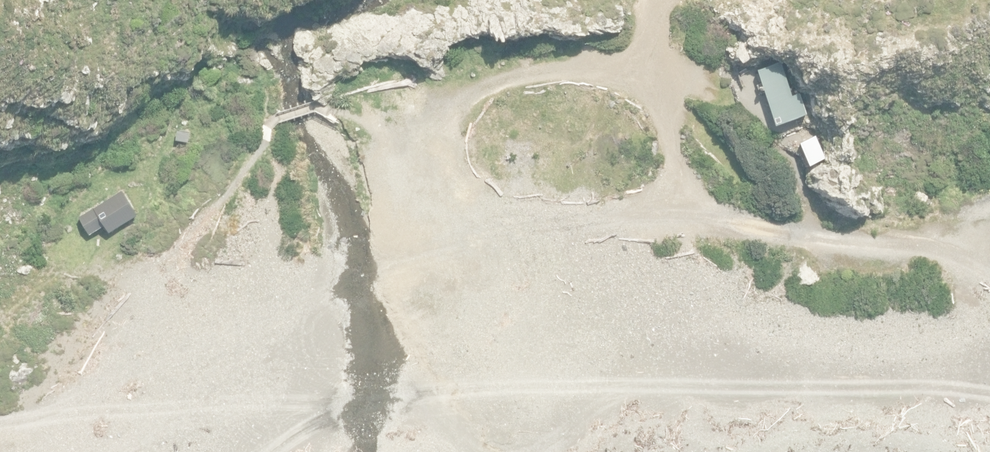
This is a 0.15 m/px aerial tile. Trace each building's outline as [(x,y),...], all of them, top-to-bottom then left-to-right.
[(791,96),(780,61),(758,68),(777,124),(808,113),(801,93),(791,96)] [(188,141),(189,131),(178,129),(177,139),(188,141)] [(810,164),(825,158),(815,135),(801,141),(810,164)] [(137,215),(122,190),(95,207),(95,206),(79,216),(91,235),(106,226),(110,232),(137,215)]
